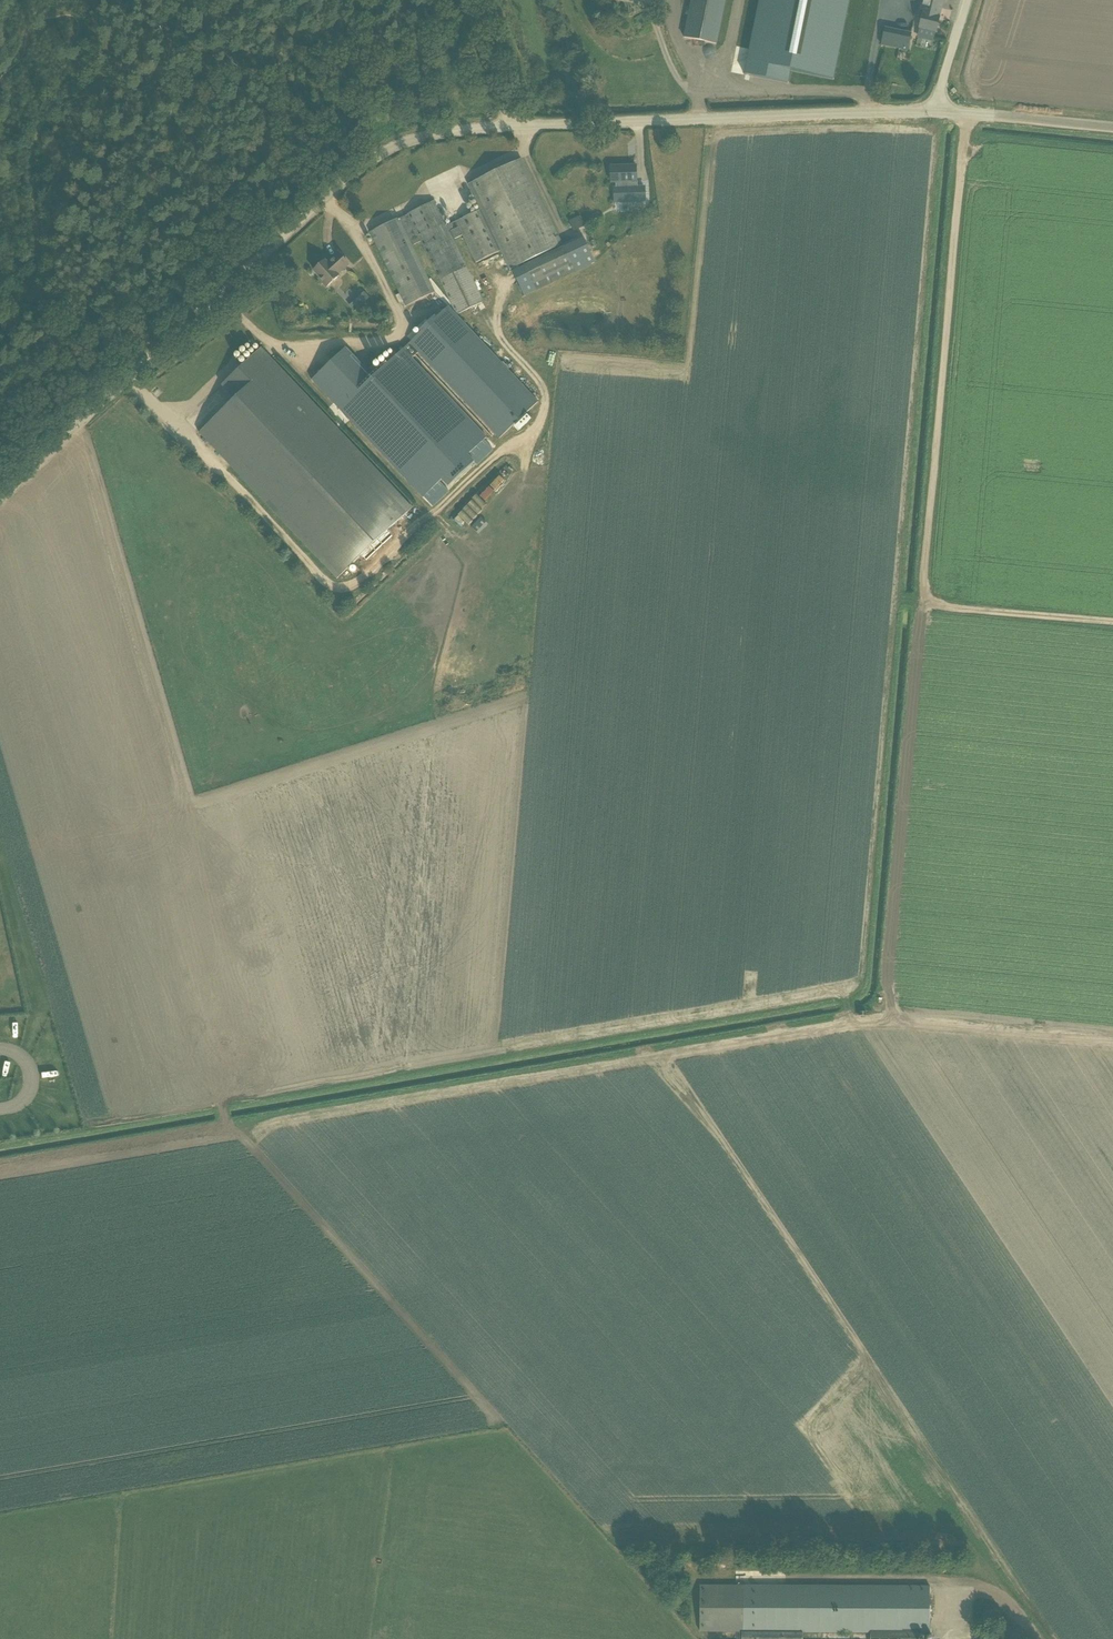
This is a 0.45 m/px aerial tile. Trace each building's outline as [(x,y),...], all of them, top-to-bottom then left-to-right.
[(719,33),(725,0),(692,0),(684,38),(716,44),(719,33)] [(747,73),(790,82),(793,69),(836,78),(852,0),(761,0),(747,73)] [(920,14),(923,15),(919,28),(936,32),(939,18),(943,0),(923,0),(920,14)] [(910,50),(913,31),(885,26),(882,45),(910,50)] [(510,270),(563,245),(521,159),(468,184),(469,185),(481,210),(446,226),(436,205),(437,204),(435,201),(434,201),(415,210),(408,214),(409,215),(422,242),(457,315),(483,302),(453,240),(454,240),(463,236),(476,263),(501,251),(510,270)] [(646,187),(637,188),(636,166),(611,167),(611,184),(617,184),(617,188),(613,188),(614,204),(646,203),(646,187)] [(413,246),(420,242),(422,242),(409,215),(399,219),(398,218),(370,232),(375,242),(400,294),(404,302),(407,307),(436,293),(413,246)] [(575,219),(569,222),(574,232),(580,229),(575,219)] [(596,263),(584,239),(512,274),(524,298),(596,263)] [(349,265),(338,253),(328,263),(325,261),(314,271),(320,278),(319,279),(327,287),(339,276),(338,275),(349,265)] [(364,292),(359,297),(364,303),(369,298),(364,292)] [(448,308),(409,346),(416,353),(497,439),(505,432),(507,434),(511,430),(515,435),(529,422),(525,417),(531,412),(529,409),(537,402),(448,308)] [(412,508),(261,348),(222,385),(235,399),(199,433),(337,579),(362,556),(367,561),(392,537),(387,532),(412,508)] [(487,437),(404,349),(374,378),(347,348),(313,380),(423,497),(442,480),(451,489),(477,464),(468,455),(487,437)] [(739,1638),(920,1638),(920,1636),(931,1636),(931,1584),(700,1584),(700,1631),(739,1632),(739,1638)]
